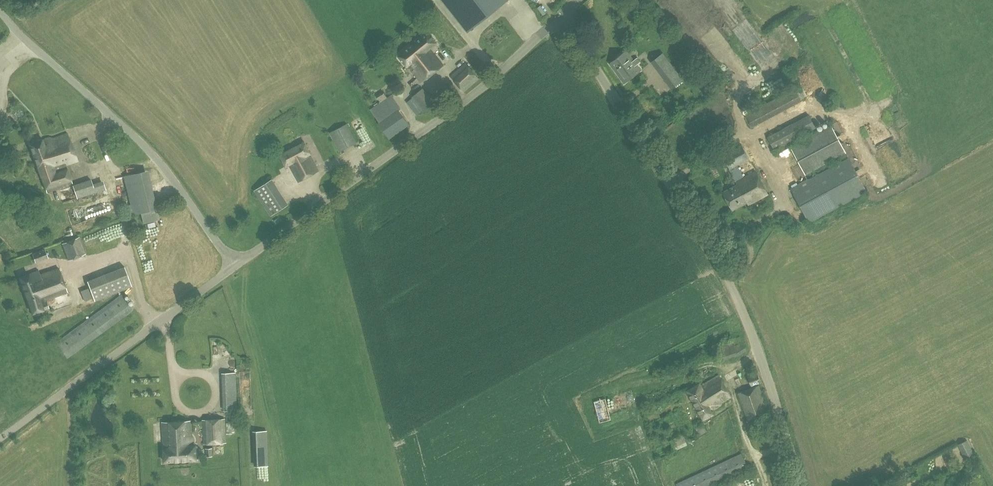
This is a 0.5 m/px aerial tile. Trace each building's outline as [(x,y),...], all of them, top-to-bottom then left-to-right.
[(468,30),(505,0),(444,0),(468,30)] [(538,6),(550,13),(557,3),(552,0),(553,0),(542,0),(538,6)] [(794,33),(788,38),(779,26),(776,28),(792,49),(802,42),(794,33)] [(408,65),(422,82),(443,65),(429,49),(437,43),(428,32),(399,56),(407,66),(408,65)] [(609,63),(624,82),(641,69),(637,64),(641,61),(637,57),(634,60),(626,50),(609,63)] [(655,67),(667,58),(663,53),(651,62),(655,67)] [(451,75),(464,92),(479,78),(466,62),(451,75)] [(675,69),(663,78),(672,89),(684,80),(675,69)] [(804,73),(808,79),(813,75),(809,70),(804,73)] [(746,114),(752,127),(801,100),(795,88),(746,114)] [(421,89),(412,97),(423,110),(432,103),(421,89)] [(401,109),(391,94),(370,109),(379,122),(378,122),(389,137),(410,123),(400,110),(401,109)] [(767,137),(774,150),(816,128),(809,114),(767,137)] [(347,123),(330,132),(339,151),(357,142),(347,123)] [(790,146),(806,175),(846,153),(831,124),(790,146)] [(30,143),(45,189),(72,180),(67,164),(78,160),(68,133),(55,137),(51,137),(43,140),(43,139),(30,143)] [(290,164),(299,181),(318,171),(309,154),(310,153),(304,142),(280,155),(286,166),(290,164)] [(723,192),(732,210),(747,202),(748,204),(768,194),(756,171),(744,177),(737,165),(749,158),(742,144),(722,154),(737,184),(723,192)] [(792,188),(810,222),(867,191),(849,158),(792,188)] [(141,213),(143,221),(159,218),(157,209),(148,170),(124,176),(131,205),(124,207),(126,213),(127,217),(141,213)] [(255,189),(271,215),(288,204),(272,178),(255,189)] [(103,180),(93,184),(91,179),(74,185),(77,194),(78,198),(106,189),(103,180)] [(61,244),(68,261),(86,254),(80,237),(61,244)] [(32,253),(36,263),(48,258),(44,248),(32,253)] [(81,291),(84,301),(94,298),(95,301),(132,286),(125,267),(87,282),(90,288),(81,291)] [(19,277),(33,313),(49,307),(46,300),(67,292),(58,268),(40,275),(38,270),(19,277)] [(56,343),(67,358),(133,310),(122,294),(56,343)] [(222,373),(223,410),(238,410),(236,372),(222,373)] [(748,376),(751,386),(761,382),(758,372),(748,376)] [(688,390),(704,419),(713,414),(712,410),(720,405),(722,401),(731,396),(719,376),(701,386),(699,383),(688,390)] [(738,391),(748,419),(769,412),(759,384),(738,391)] [(635,413),(630,392),(620,394),(625,415),(635,413)] [(202,419),(203,444),(211,444),(221,443),(226,443),(225,418),(202,419)] [(163,422),(165,461),(196,460),(196,444),(192,445),(191,421),(163,422)] [(696,429),(700,435),(707,431),(703,424),(696,429)] [(267,431),(254,431),(255,465),(268,464),(267,431)] [(672,440),(676,450),(687,445),(683,435),(672,440)] [(956,446),(961,457),(973,451),(967,440),(956,446)] [(677,485),(713,485),(749,469),(741,453),(676,483),(677,485)]
